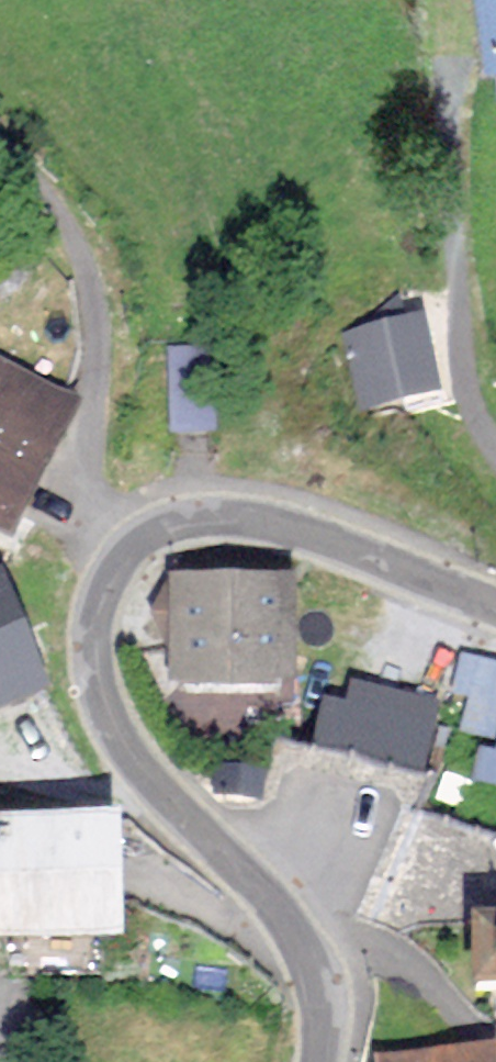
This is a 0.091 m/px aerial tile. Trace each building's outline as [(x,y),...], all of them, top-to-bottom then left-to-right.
[(347,342),(372,417),(448,390),(429,320),(347,342)] [(176,367),(177,438),(214,437),(211,366),(176,367)] [(12,530),(71,421),(0,385),(0,386),(0,523),(12,530)] [(5,597),(0,599),(0,712),(43,694),(23,642),(5,597)] [(287,602),(191,601),(190,700),(286,701),(287,602)] [(491,676),(489,682),(484,700),(473,735),(495,742),(495,677),(491,676)] [(468,695),(484,700),(489,682),(473,677),(468,695)] [(487,768),(481,792),(495,796),(495,770),(487,768)] [(1,941),(109,939),(107,852),(0,855),(0,916),(1,941)] [(421,852),(414,877),(439,884),(446,860),(421,852)] [(483,987),(495,987),(495,924),(483,924),(483,987)]
